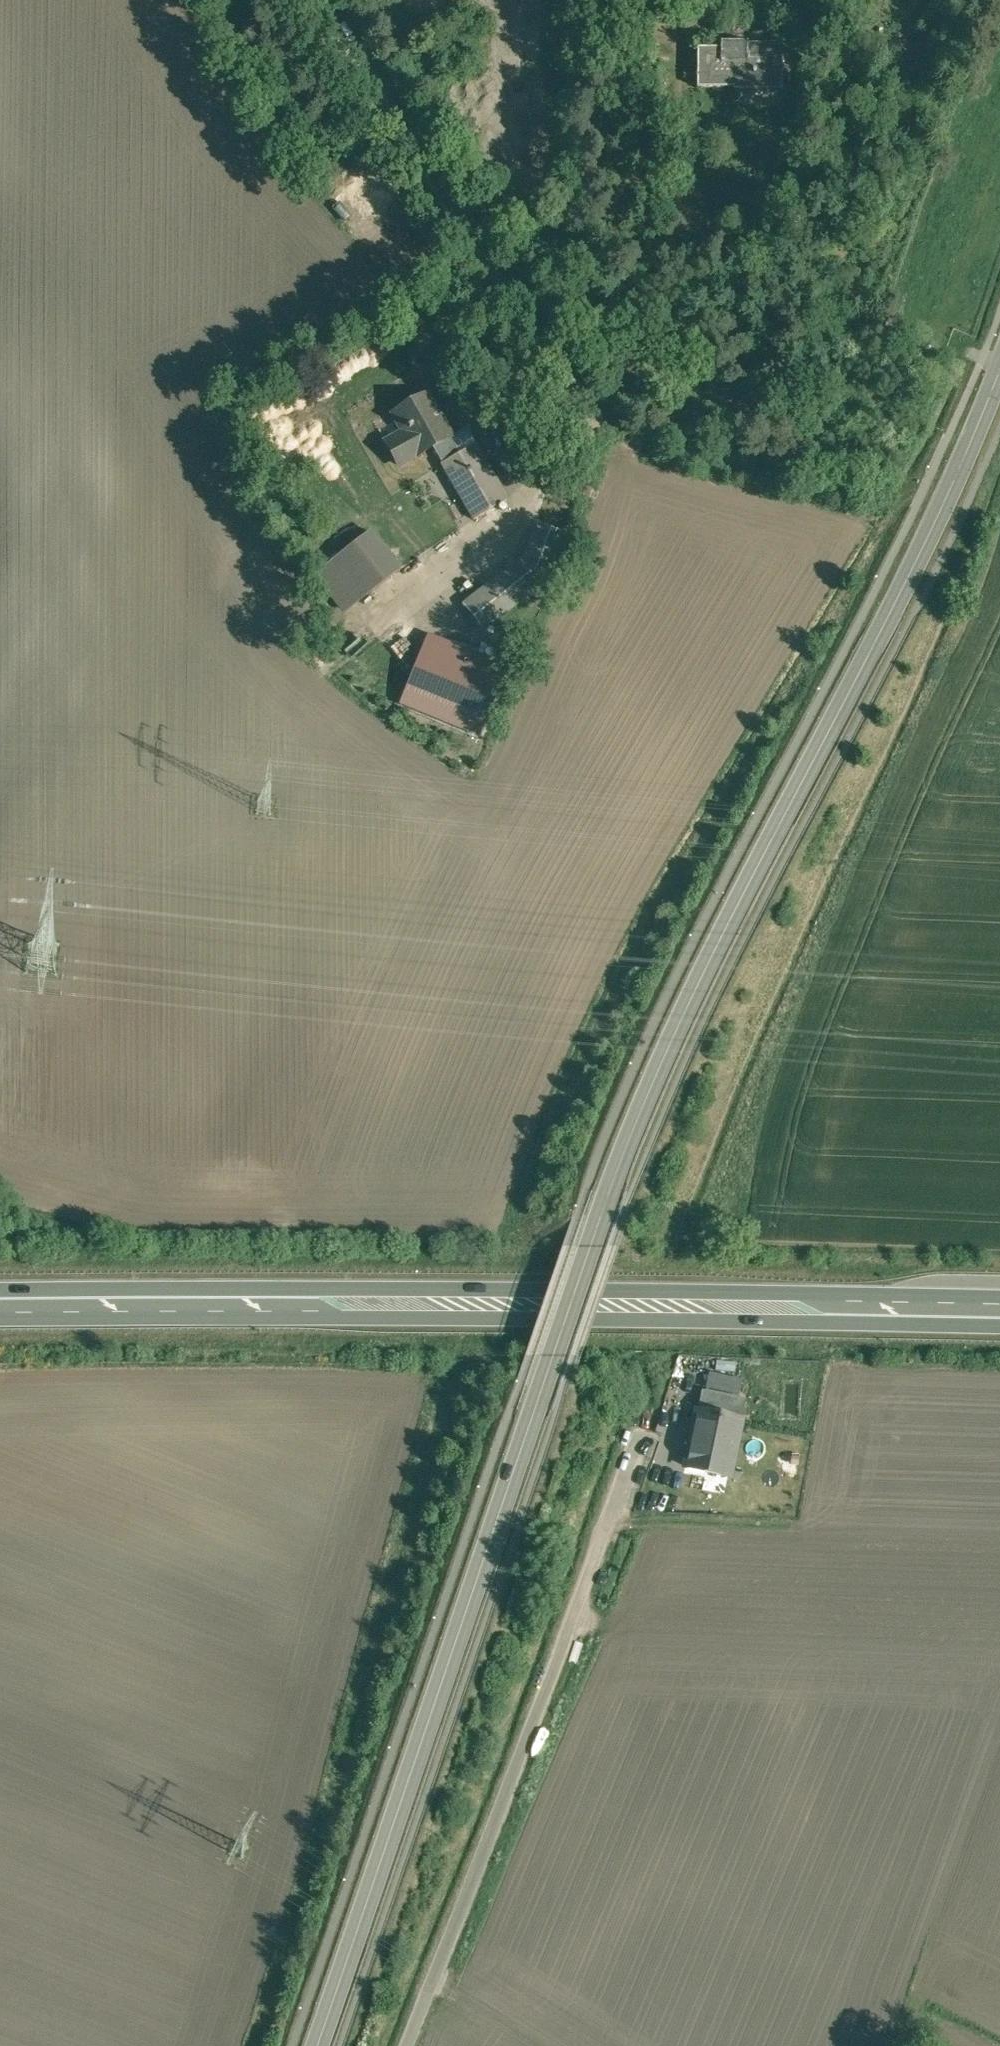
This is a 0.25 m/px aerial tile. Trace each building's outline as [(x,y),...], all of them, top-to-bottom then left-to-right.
[(783,43),(748,43),(748,41),(723,41),(723,48),(699,48),(699,86),(734,86),(734,89),(736,89),(736,88),(782,88),(782,90),(784,90),(784,67),(783,67),(783,43)] [(453,436),(429,394),(396,413),(409,437),(392,447),(402,465),(436,446),(445,463),(461,454),(451,437),(453,436)] [(509,500),(476,445),(461,454),(445,463),(445,464),(476,519),(509,500)] [(523,558),(465,604),(484,630),(546,583),(566,534),(534,525),(523,558)] [(402,569),(372,532),(332,564),(362,600),(402,569)] [(738,1398),(703,1390),(687,1467),(731,1477),(741,1421),(733,1420),(738,1398)]
